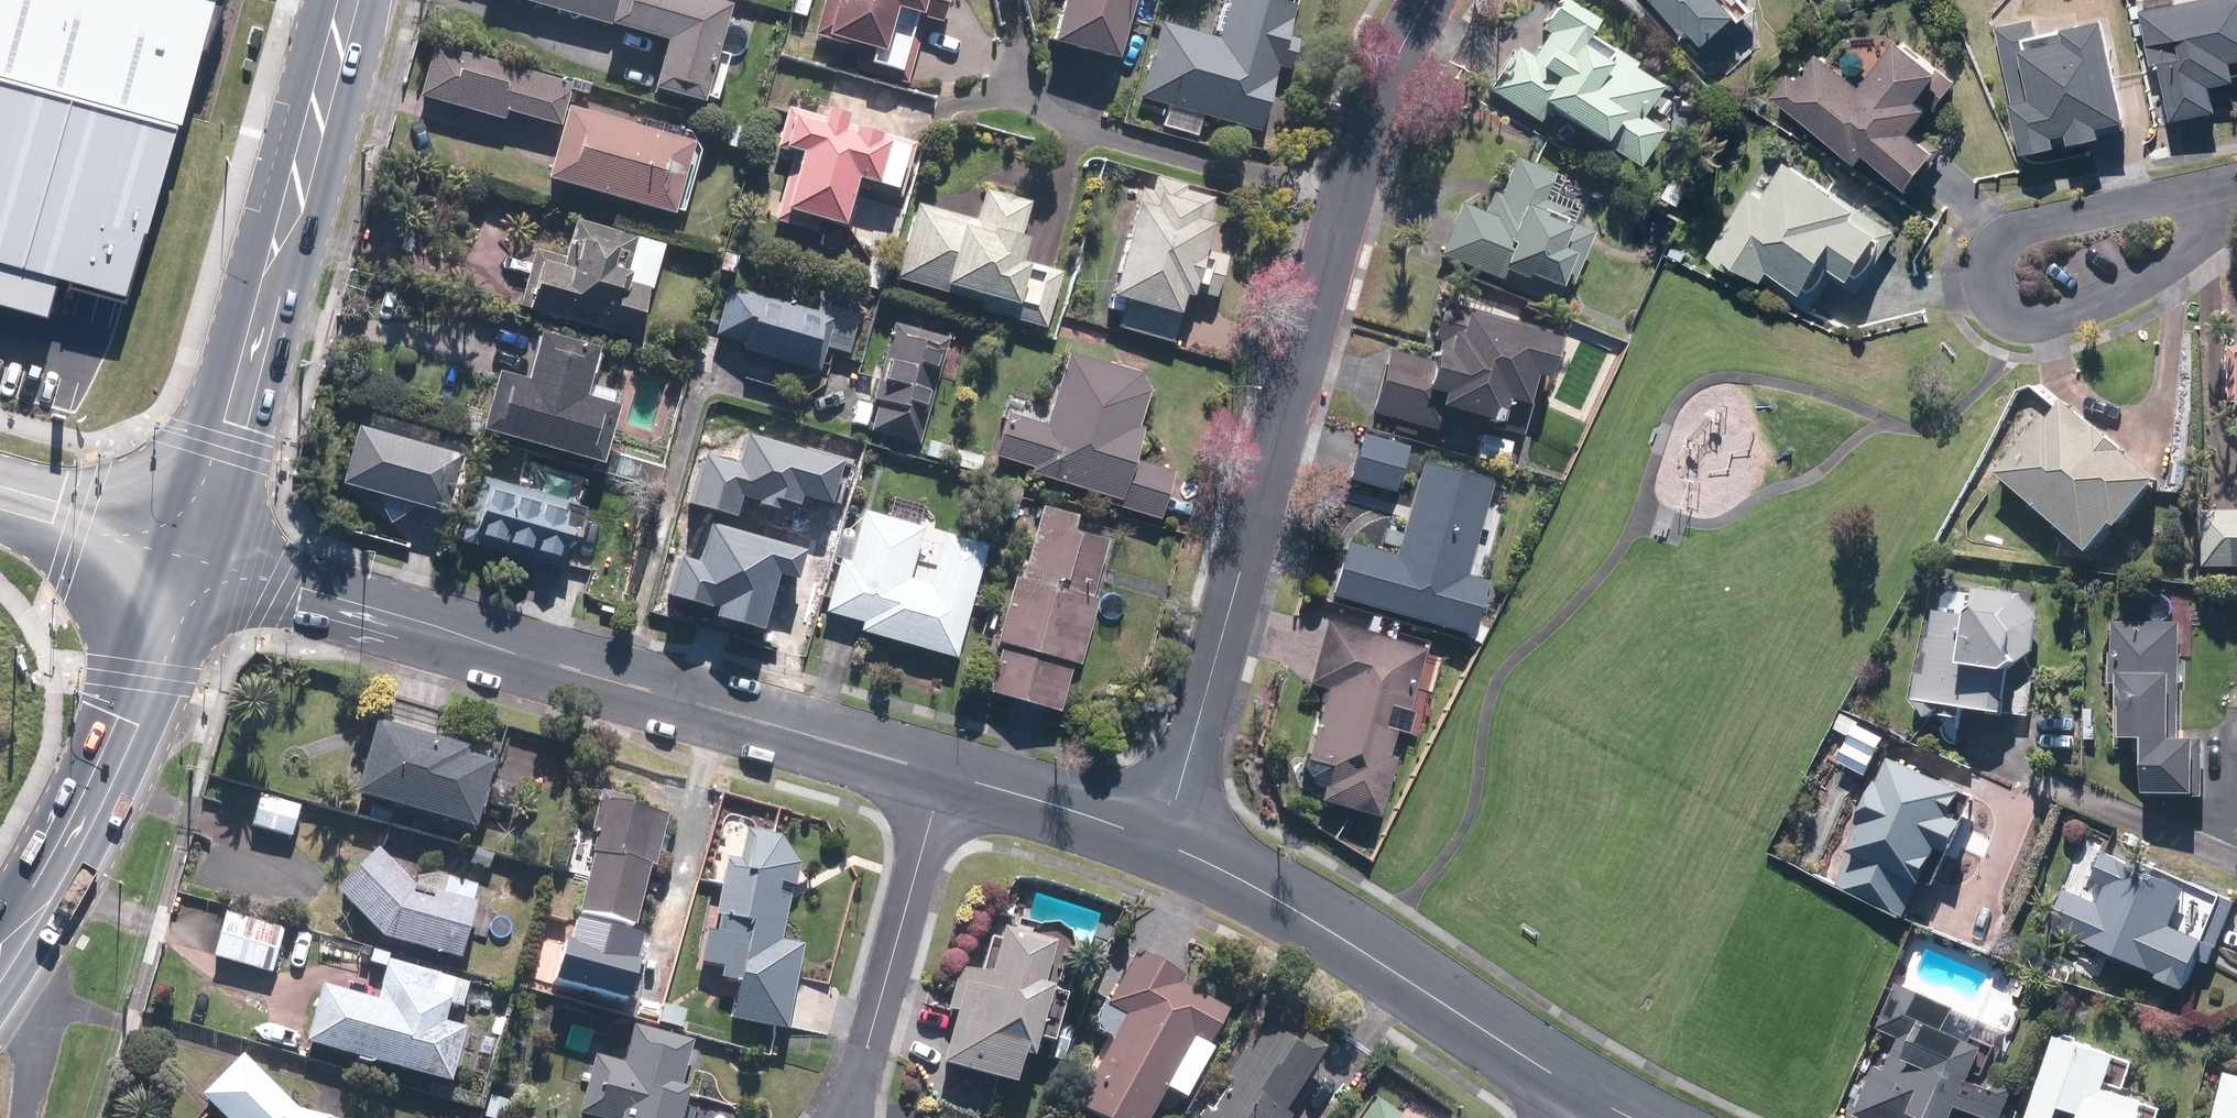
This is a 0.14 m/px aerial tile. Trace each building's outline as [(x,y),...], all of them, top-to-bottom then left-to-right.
[(72,106),(175,135),(214,0),(0,0),(0,85),(72,106)] [(614,24),(615,21),(674,38),(660,84),(707,97),(734,3),(723,0),(532,0),(614,24)] [(818,33),(868,47),(863,63),(911,77),(929,17),(943,20),(948,0),(828,0),(818,33)] [(1061,38),(1122,55),(1137,0),(1071,0),(1061,38)] [(1146,94),(1262,128),(1300,0),(1235,0),(1222,42),(1166,26),(1146,94)] [(1492,87),(1540,119),(1550,104),(1639,163),(1664,127),(1643,114),(1664,83),(1589,34),(1600,17),(1575,0),(1561,0),(1544,26),(1551,31),(1535,55),(1520,45),(1492,87)] [(1698,22),(1704,17),(1718,33),(1749,5),(1745,0),(1679,0),(1698,22)] [(2149,2),(2162,57),(2168,55),(2181,111),(2228,101),(2222,74),(2236,70),(2236,0),(2160,0),(2149,2)] [(2024,97),(2035,142),(2135,120),(2114,27),(2087,33),(2084,22),(2044,31),(2040,14),(2002,23),(2019,98),(2024,97)] [(1797,65),(1779,90),(1869,154),(1875,145),(1920,177),(1946,141),(1921,123),(1958,72),(1948,66),(1952,59),(1911,30),(1876,79),(1828,45),(1809,73),(1797,65)] [(574,82),(439,45),(426,93),(508,116),(511,108),(562,123),(574,82)] [(72,106),(0,85),(0,267),(3,268),(21,273),(72,106)] [(575,105),(555,175),(679,211),(700,141),(575,105)] [(72,106),(21,273),(41,278),(123,302),(175,135),(72,106)] [(829,116),(792,106),(781,146),(796,151),(778,217),(819,229),(823,216),(850,223),(860,185),(904,197),(919,142),(851,122),(853,114),(831,108),(829,116)] [(1462,200),(1442,252),(1504,276),(1502,281),(1554,301),(1564,277),(1574,281),(1594,229),(1565,218),(1570,206),(1546,197),(1556,171),(1517,156),(1495,213),(1462,200)] [(1868,198),(1792,156),(1769,196),(1754,188),(1719,245),(1769,274),(1774,262),(1813,285),(1836,253),(1863,268),(1888,223),(1861,208),(1868,198)] [(1156,192),(1146,189),(1117,292),(1131,296),(1123,325),(1176,340),(1189,292),(1197,294),(1198,289),(1218,295),(1228,257),(1209,251),(1216,223),(1208,221),(1214,200),(1186,192),(1188,185),(1160,178),(1156,192)] [(921,204),(900,277),(987,301),(986,307),(1049,325),(1065,271),(1025,259),(1032,235),(1025,233),(1034,201),(989,189),(980,221),(921,204)] [(540,249),(524,305),(640,337),(666,243),(580,220),(570,257),(540,249)] [(822,311),(733,285),(719,332),(750,341),(748,349),(822,370),(829,345),(851,351),(862,316),(824,305),(822,311)] [(1391,348),(1374,409),(1442,428),(1448,409),(1523,430),(1541,367),(1548,369),(1559,331),(1451,300),(1434,360),(1391,348)] [(875,428),(922,442),(951,339),(898,324),(888,357),(890,358),(879,397),(883,398),(875,428)] [(506,368),(489,426),(608,460),(625,401),(590,391),(604,345),(548,329),(534,377),(506,368)] [(1037,465),(1035,472),(1115,496),(1114,500),(1160,515),(1174,470),(1137,459),(1147,427),(1141,425),(1152,389),(1143,372),(1073,351),(1050,425),(1013,414),(1000,454),(1037,465)] [(2055,409),(2006,469),(2099,545),(2124,515),(2128,519),(2167,472),(2076,397),(2061,414),(2055,409)] [(364,426),(349,480),(451,508),(466,454),(364,426)] [(1360,429),(1349,475),(1397,487),(1409,441),(1360,429)] [(1350,538),(1335,593),(1472,630),(1487,576),(1466,570),(1492,477),(1424,459),(1398,551),(1350,538)] [(709,580),(772,597),(803,487),(741,469),(709,580)] [(486,476),(467,539),(563,567),(576,524),(567,522),(573,501),(486,476)] [(993,688),(1062,708),(1076,660),(1081,661),(1099,597),(1094,596),(1111,539),(1075,529),(1079,515),(1046,505),(1025,578),(1020,577),(1002,638),(1007,639),(993,688)] [(2216,561),(2236,561),(2236,506),(2215,506),(2216,561)] [(867,619),(864,629),(959,655),(990,544),(947,533),(933,583),(913,577),(927,527),(868,511),(853,561),(845,559),(831,609),(867,619)] [(1922,670),(1920,695),(2014,705),(2019,659),(2046,646),(2050,611),(2033,589),(1984,584),(1981,613),(1942,609),(1936,671),(1922,670)] [(1425,645),(1328,618),(1311,680),(1330,685),(1310,757),(1335,764),(1326,797),(1378,811),(1394,753),(1391,752),(1404,705),(1408,706),(1425,645)] [(2182,619),(2116,620),(2116,679),(2121,679),(2121,745),(2157,745),(2157,787),(2207,787),(2207,732),(2182,732),(2182,619)] [(1850,735),(1838,759),(1870,775),(1890,736),(1851,716),(1843,732),(1850,735)] [(380,722),(360,797),(481,829),(500,754),(380,722)] [(1974,786),(1902,753),(1861,842),(1860,842),(1843,880),(1910,911),(1927,874),(1932,876),(1949,840),(1959,845),(1973,815),(1962,810),(1974,786)] [(261,792),(251,824),(294,836),(303,804),(261,792)] [(607,800),(572,940),(635,956),(670,816),(607,800)] [(743,828),(715,860),(712,884),(721,885),(718,907),(706,906),(699,961),(724,964),(722,980),(738,982),(733,1023),(793,1030),(804,940),(784,937),(791,886),(803,887),(806,866),(784,834),(743,828)] [(2073,889),(2058,924),(2194,981),(2212,938),(2179,924),(2195,884),(2112,849),(2101,878),(2112,882),(2104,902),(2073,889)] [(488,938),(495,908),(417,888),(383,851),(342,888),(387,938),(464,957),(470,934),(488,938)] [(227,907),(213,958),(274,974),(287,922),(227,907)] [(958,1010),(944,1065),(1019,1083),(1025,1055),(1037,1057),(1041,1039),(1057,1043),(1067,999),(1056,996),(1070,940),(1003,924),(1001,934),(988,931),(980,967),(958,961),(947,1008),(958,1010)] [(1078,1103),(1104,1117),(1152,1117),(1197,1040),(1210,1047),(1231,1009),(1185,983),(1190,973),(1140,944),(1107,1001),(1129,1014),(1078,1103)] [(325,985),(309,1041),(455,1081),(469,1027),(442,1020),(449,997),(438,994),(444,971),(391,956),(379,999),(325,985)] [(1860,1113),(1871,1117),(1974,1117),(1975,1115),(1982,1117),(2004,1117),(2018,1086),(1989,1074),(2002,1045),(1951,1023),(1958,1005),(1904,982),(1885,1025),(1905,1033),(1890,1068),(1880,1064),(1860,1113)] [(1199,1117),(1291,1117),(1292,1117),(1286,1113),(1329,1047),(1306,1032),(1299,1042),(1271,1024),(1252,1054),(1244,1049),(1199,1117)] [(757,1116),(692,1102),(703,1053),(690,1050),(692,1038),(634,1025),(630,1045),(601,1038),(598,1054),(584,1114),(602,1117),(756,1117),(757,1116)] [(2062,1033),(2033,1117),(2148,1117),(2155,1099),(2111,1085),(2122,1053),(2062,1033)] [(229,1117),(333,1117),(334,1117),(300,1108),(246,1051),(204,1092),(229,1117)] [(2236,1067),(2224,1117),(2236,1117),(2236,1067)] [(1361,1117),(1411,1117),(1376,1096),(1361,1117)]
